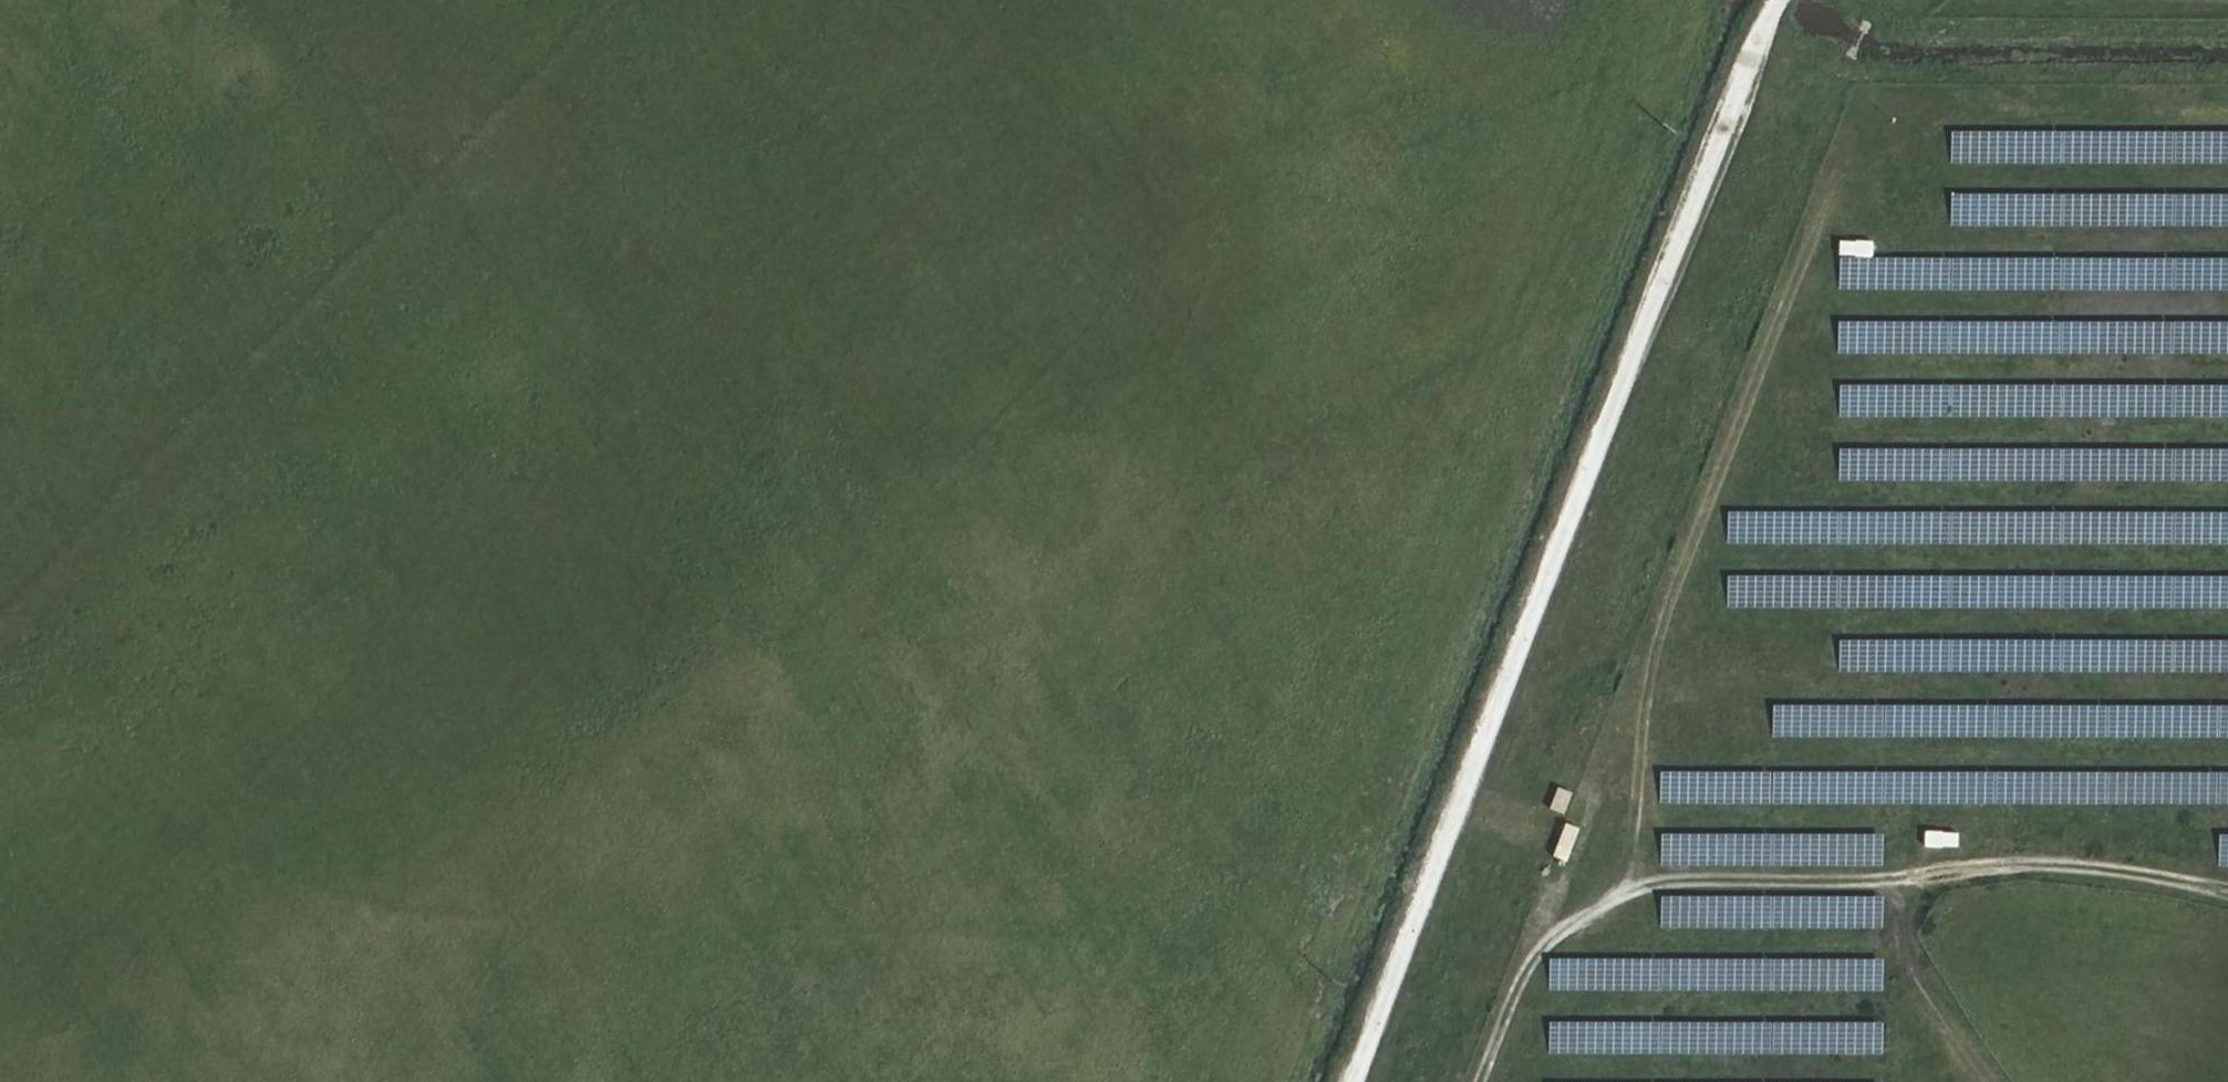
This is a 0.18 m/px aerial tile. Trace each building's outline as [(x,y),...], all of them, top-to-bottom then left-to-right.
[(1550,810),(1566,816),(1574,794),(1558,788),(1550,810)] [(1569,862),(1580,830),(1567,825),(1555,858),(1569,862)] [(1959,849),(1959,833),(1925,833),(1925,849),(1959,849)] [(1662,899),(1660,927),(1686,929),(1688,901),(1662,899)] [(1574,992),(1575,961),(1550,960),(1549,991),(1574,992)]
